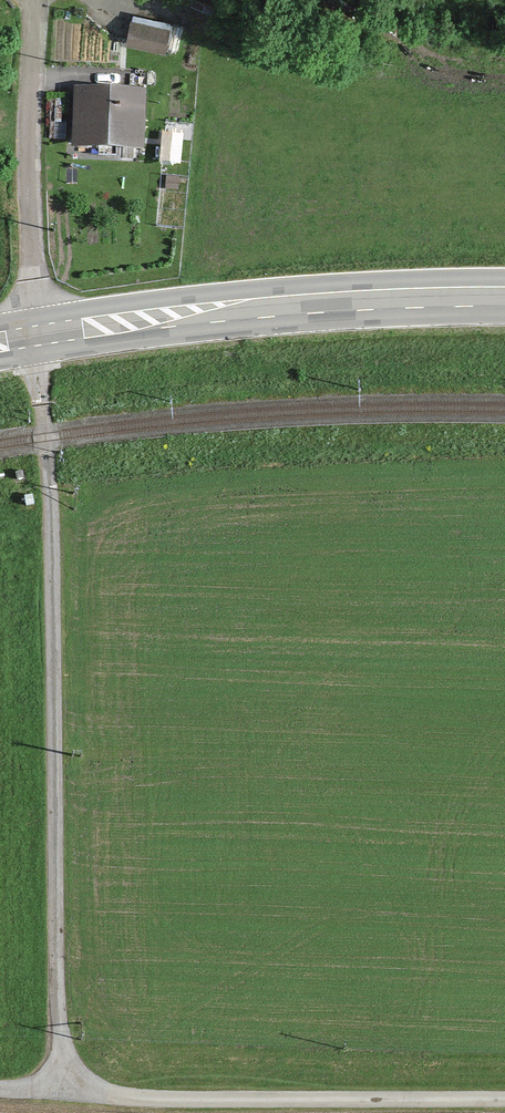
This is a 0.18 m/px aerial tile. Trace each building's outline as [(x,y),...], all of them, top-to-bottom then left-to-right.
[(136,12),(129,40),(173,51),(180,23),(136,12)] [(78,91),(76,145),(142,147),(144,94),(78,91)]
